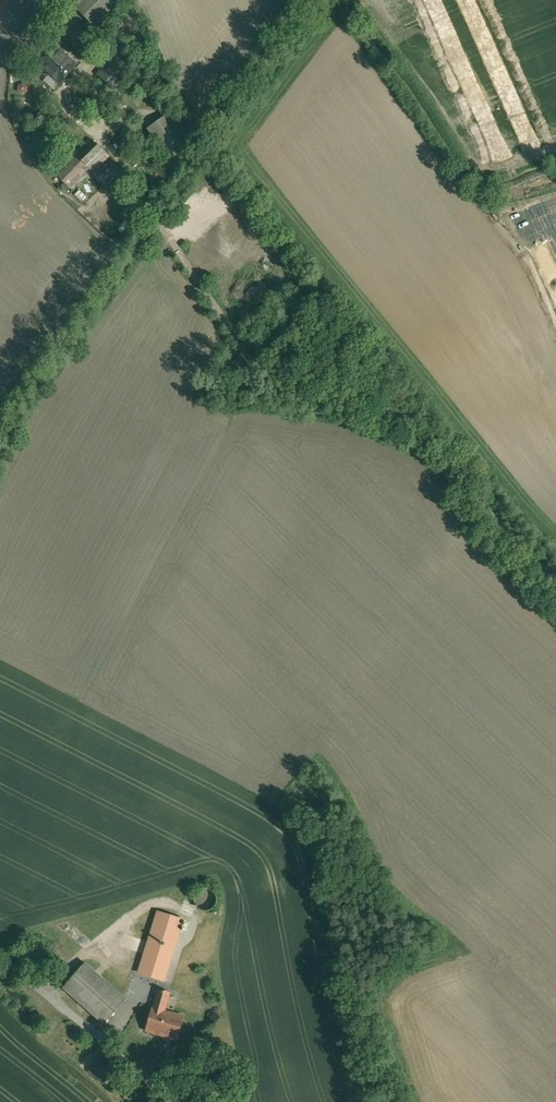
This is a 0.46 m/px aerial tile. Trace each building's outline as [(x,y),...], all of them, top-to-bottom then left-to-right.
[(75,6),(94,25),(119,0),(81,0),(75,6)] [(53,47),(38,63),(60,83),(75,66),(53,47)] [(115,56),(98,75),(114,90),(132,70),(115,56)] [(23,84),(15,84),(16,94),(24,93),(23,84)] [(184,118),(173,126),(184,139),(194,132),(184,118)] [(132,137),(125,129),(120,134),(127,142),(132,137)] [(91,139),(56,175),(69,188),(88,168),(92,173),(108,156),(91,139)] [(216,904),(217,900),(216,895),(213,892),(210,889),(205,889),(201,890),(197,892),(195,896),(194,900),(195,904),(198,908),(201,910),(206,911),(210,910),(214,908),(216,904)] [(158,913),(143,961),(142,961),(135,984),(158,991),(169,994),(183,998),(190,974),(167,968),(168,964),(177,966),(180,959),(171,956),(182,920),(158,913)] [(18,915),(2,933),(10,940),(11,940),(11,941),(17,933),(26,922),(18,915)] [(126,999),(85,963),(62,987),(104,1024),(126,999)] [(158,991),(153,1008),(152,1008),(146,1030),(158,1034),(159,1033),(167,1035),(168,1037),(177,1039),(183,1017),(164,1011),(169,994),(158,991)] [(266,1059),(245,1053),(242,1061),(263,1068),(266,1059)]
